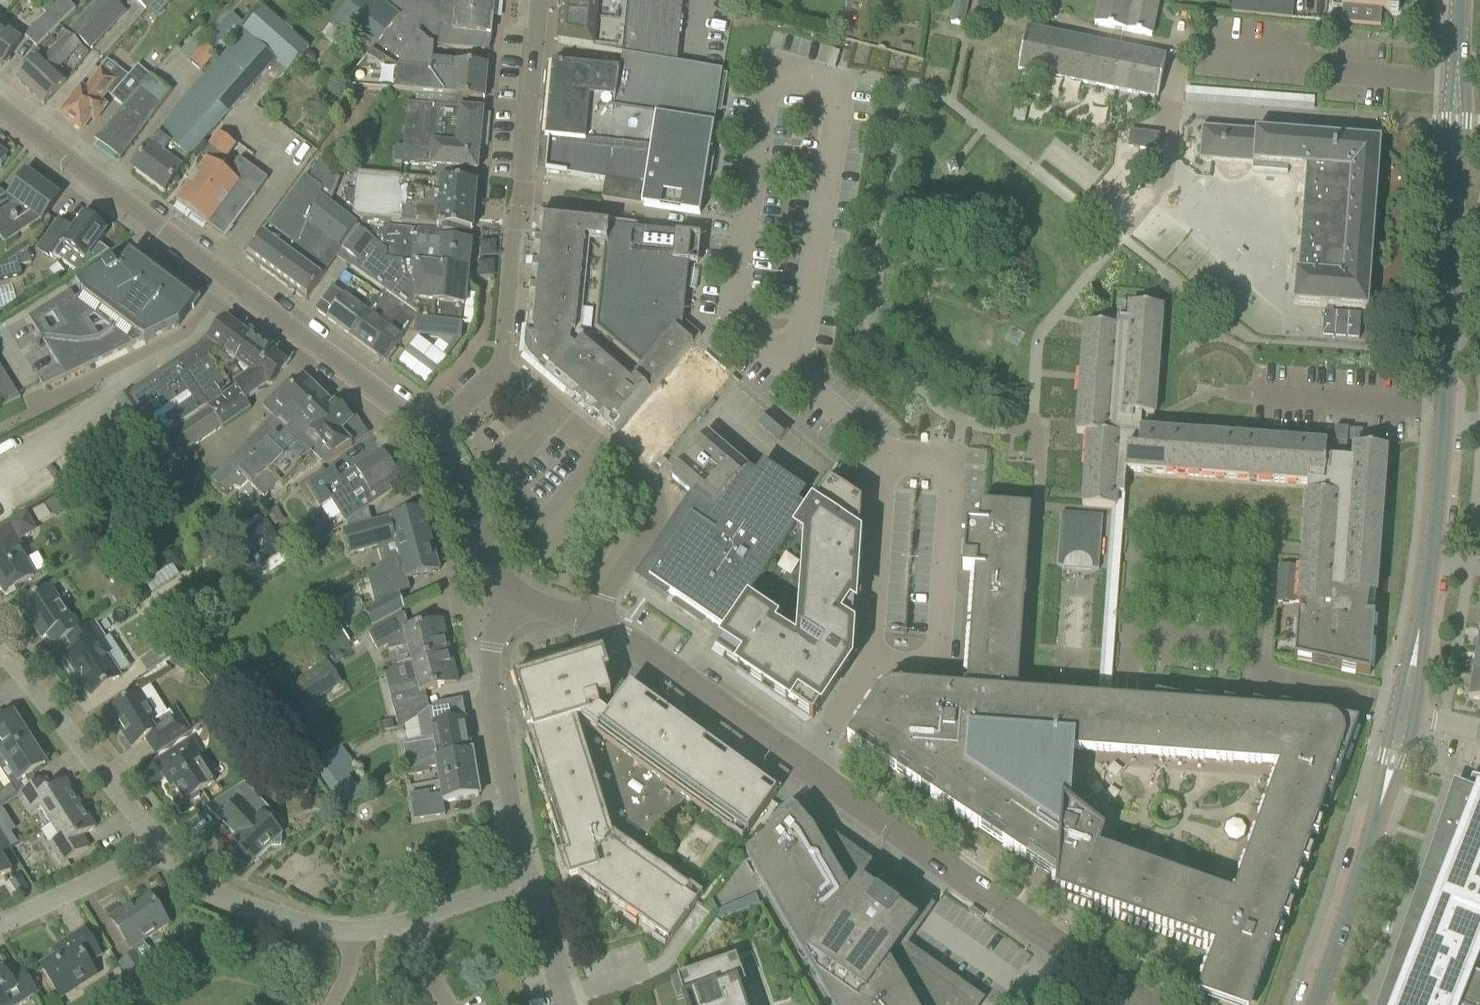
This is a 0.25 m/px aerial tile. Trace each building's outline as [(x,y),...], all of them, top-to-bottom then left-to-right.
[(46,14),(25,37),(36,47),(74,6),(67,0),(53,0),(42,11),(46,14)] [(85,15),(72,30),(90,47),(104,33),(116,21),(112,17),(121,8),(113,0),(101,0),(85,15)] [(155,0),(136,0),(146,9),(155,0)] [(332,22),(344,32),(370,53),(376,46),(380,41),(400,15),(426,42),(435,46),(487,51),(487,45),(484,42),(486,23),(491,24),(493,0),(352,0),(332,22)] [(563,6),(680,28),(682,0),(563,0),(563,6)] [(950,23),(963,26),(968,0),(955,0),(950,23)] [(1094,25),(1151,37),(1159,0),(1099,0),(1094,25)] [(1232,12),(1244,14),(1245,0),(1233,0),(1232,12)] [(1244,14),(1256,15),(1257,0),(1245,0),(1244,14)] [(1256,15),(1268,16),(1269,0),(1257,0),(1256,15)] [(1268,16),(1280,17),(1281,0),(1269,0),(1268,16)] [(1280,17),(1292,19),(1294,0),(1281,0),(1280,17)] [(1398,3),(1396,3),(1396,0),(1342,0),(1341,6),(1343,6),(1342,22),(1381,26),(1382,10),(1387,10),(1387,12),(1397,13),(1398,3)] [(676,63),(680,28),(563,6),(562,16),(560,16),(557,44),(676,63)] [(256,82),(276,59),(289,71),(309,48),(264,7),(244,30),(228,48),(228,49),(189,94),(221,122),(256,82)] [(190,61),(201,71),(215,53),(218,55),(245,25),(232,13),(190,61)] [(355,71),(343,88),(363,89),(416,94),(467,98),(483,100),(486,66),(432,61),(433,46),(435,46),(426,42),(400,15),(380,41),(376,46),(370,53),(368,56),(355,71)] [(332,22),(321,34),(333,44),(344,32),(332,22)] [(1,68),(19,43),(0,28),(0,67),(1,68)] [(1165,57),(1026,28),(1017,70),(1157,99),(1165,57)] [(67,81),(56,71),(81,44),(69,33),(44,59),(40,55),(17,79),(44,105),(67,81)] [(548,150),(547,160),(548,161),(557,173),(602,181),(605,181),(602,200),(603,200),(643,206),(694,214),(700,215),(715,125),(714,125),(716,112),(721,83),(722,74),(723,70),(676,63),(622,54),(620,66),(620,71),(556,65),(553,96),(551,109),(550,127),(548,150)] [(95,121),(106,106),(101,102),(124,71),(108,59),(85,90),(81,87),(61,114),(82,130),(91,118),(95,121)] [(112,96),(124,106),(149,77),(138,67),(112,96)] [(120,159),(132,143),(170,92),(149,77),(124,106),(95,140),(120,159)] [(1270,91),(1188,88),(1188,96),(1235,98),(1235,102),(1269,103),(1270,91)] [(165,192),(177,176),(191,157),(190,157),(221,122),(189,94),(171,113),(173,115),(133,168),(165,192)] [(435,180),(467,183),(468,171),(476,172),(482,112),(466,110),(467,98),(416,94),(415,104),(407,104),(403,147),(396,147),(395,162),(431,166),(431,167),(437,167),(435,180)] [(1013,117),(1012,120),(1024,123),(1025,119),(1027,107),(1016,105),(1013,117)] [(1297,273),(1294,273),(1292,306),(1327,308),(1334,308),(1367,311),(1380,142),(1201,128),(1198,161),(1252,166),(1252,171),(1287,174),(1287,168),(1305,170),(1297,273)] [(1160,135),(1137,132),(1130,131),(1128,147),(1157,151),(1160,135)] [(198,217),(229,175),(219,168),(235,146),(223,137),(218,133),(201,157),(207,161),(177,202),(198,217)] [(198,217),(225,237),(268,179),(241,159),(229,175),(198,217)] [(309,224),(320,195),(329,173),(331,168),(322,161),(309,179),(305,176),(247,253),(277,275),(307,297),(319,281),(327,271),(324,268),(318,261),(302,241),(309,224)] [(47,213),(59,197),(58,196),(57,198),(37,183),(38,181),(27,173),(9,197),(0,190),(0,238),(5,245),(41,221),(47,213)] [(363,174),(358,173),(356,191),(355,204),(354,214),(362,222),(396,228),(443,233),(466,235),(467,231),(471,231),(475,184),(467,183),(435,180),(363,174)] [(346,190),(345,203),(355,204),(356,191),(346,190)] [(320,195),(309,224),(333,241),(339,246),(356,223),(332,204),(331,203),(320,195)] [(107,232),(85,216),(73,232),(60,221),(39,249),(52,258),(53,255),(76,272),(106,252),(99,242),(107,232)] [(677,363),(694,343),(700,335),(682,320),(684,303),(691,235),(608,227),(539,220),(525,358),(616,435),(677,363)] [(443,233),(396,228),(362,222),(358,221),(358,229),(392,254),(395,261),(469,269),(471,241),(442,238),(443,233)] [(309,224),(302,241),(318,261),(333,241),(309,224)] [(468,276),(469,269),(395,261),(392,254),(358,229),(357,230),(342,251),(357,262),(352,269),(382,292),(380,295),(418,316),(415,320),(408,330),(415,331),(414,335),(461,340),(468,276)] [(0,267),(0,280),(21,274),(20,265),(31,263),(28,249),(0,267)] [(71,292),(29,318),(46,345),(61,368),(40,381),(44,387),(143,340),(145,342),(180,325),(181,323),(183,319),(187,314),(188,314),(190,312),(193,308),(194,309),(194,308),(195,307),(198,303),(201,299),(139,253),(139,252),(138,252),(138,251),(137,252),(137,253),(134,251),(123,266),(125,267),(119,272),(113,263),(77,285),(82,295),(76,299),(71,292)] [(350,335),(368,312),(362,307),(365,303),(337,282),(333,287),(333,286),(316,310),(334,324),(350,335)] [(418,316),(380,295),(368,312),(350,335),(385,362),(396,347),(408,330),(415,320),(418,316)] [(1130,306),(1128,322),(1117,321),(1117,328),(1084,326),(1076,435),(1086,436),(1081,509),(1123,511),(1126,473),(1128,453),(1149,454),(1150,433),(1152,418),(1154,418),(1161,309),(1130,306)] [(1333,312),(1334,308),(1327,308),(1327,312),(1324,312),(1322,336),(1359,339),(1361,314),(1333,312)] [(126,455),(145,444),(142,440),(139,435),(240,365),(259,340),(229,317),(226,320),(226,319),(214,335),(131,392),(131,391),(116,402),(129,421),(113,433),(126,455)] [(142,440),(145,444),(162,468),(251,409),(245,400),(269,384),(272,383),(282,370),(283,371),(289,362),(285,359),(259,340),(240,365),(139,435),(142,440)] [(240,489),(247,482),(334,401),(328,394),(324,398),(304,378),(294,389),(288,383),(275,397),(281,403),(277,408),(284,415),(270,429),(265,424),(253,437),(211,478),(227,495),(234,488),(240,489)] [(334,401),(247,482),(264,498),(278,484),(282,487),(300,469),(303,472),(318,462),(321,466),(352,446),(349,441),(363,431),(351,413),(345,417),(340,411),(341,408),(334,401)] [(789,431),(769,413),(759,425),(779,442),(789,431)] [(1126,473),(1217,480),(1307,487),(1301,568),(1281,567),(1278,602),(1299,604),(1299,605),(1299,606),(1305,606),(1367,611),(1370,597),(1375,597),(1376,596),(1387,451),(1347,448),(1349,430),(1335,429),(1334,447),(1150,433),(1149,454),(1128,453),(1126,473)] [(669,594),(681,602),(679,604),(697,616),(698,614),(724,632),(725,631),(727,632),(807,511),(799,505),(806,494),(763,465),(755,476),(748,471),(748,470),(737,460),(723,448),(707,435),(671,478),(694,497),(695,497),(702,503),(649,581),(646,586),(665,599),(669,594)] [(382,452),(365,463),(342,477),(336,468),(306,486),(320,508),(332,501),(345,522),(347,521),(368,508),(393,492),(388,484),(398,478),(382,452)] [(807,511),(727,632),(719,644),(721,645),(717,652),(739,667),(738,668),(812,718),(813,719),(850,664),(862,506),(861,505),(862,488),(862,487),(862,486),(861,486),(861,485),(861,484),(860,484),(859,484),(859,483),(858,483),(857,483),(856,483),(856,484),(855,484),(854,484),(854,485),(847,496),(829,484),(807,511)] [(53,513),(62,506),(54,497),(46,503),(53,513)] [(1195,704),(1156,696),(1154,717),(1072,712),(1017,709),(1031,509),(980,506),(978,525),(966,524),(963,570),(975,571),(969,659),(966,701),(896,696),(864,744),(1057,874),(1055,892),(1212,948),(1194,997),(1218,1004),(1252,1004),(1326,796),(1332,799),(1359,724),(1281,707),(1281,710),(1253,704),(1252,708),(1224,702),(1223,706),(1195,700),(1195,704)] [(277,507),(265,515),(273,528),(285,521),(277,507)] [(399,549),(401,555),(433,546),(431,540),(423,509),(404,514),(372,523),(368,508),(347,521),(349,529),(344,531),(350,553),(397,540),(399,549)] [(9,523),(20,541),(37,531),(27,513),(9,523)] [(1081,515),(1061,513),(1057,567),(1098,570),(1102,517),(1081,515)] [(259,518),(233,535),(241,546),(235,549),(245,565),(250,561),(258,573),(283,556),(279,550),(283,548),(266,522),(263,524),(259,518)] [(19,544),(9,527),(0,532),(0,583),(5,592),(32,577),(16,548),(20,545),(19,544)] [(433,546),(401,555),(378,568),(386,597),(387,600),(366,611),(374,626),(404,609),(399,593),(410,590),(407,580),(420,576),(440,571),(433,546)] [(49,587),(38,594),(20,606),(41,639),(46,635),(53,645),(80,628),(72,616),(69,618),(49,587)] [(1367,617),(1367,611),(1305,606),(1304,615),(1298,615),(1294,659),(1370,676),(1375,617),(1367,617)] [(388,646),(389,652),(409,647),(413,662),(450,652),(442,621),(397,632),(391,622),(370,634),(378,652),(388,646)] [(94,622),(84,629),(67,640),(74,650),(63,657),(89,697),(121,677),(97,641),(104,637),(94,622)] [(326,658),(350,643),(338,624),(315,639),(326,658)] [(171,643),(160,650),(168,662),(170,660),(179,654),(171,643)] [(399,730),(418,718),(422,715),(417,694),(458,683),(450,652),(413,662),(398,666),(403,686),(389,689),(392,698),(399,730)] [(179,654),(170,660),(171,665),(183,672),(189,660),(179,654)] [(608,688),(603,672),(600,673),(595,656),(516,680),(520,695),(518,695),(527,724),(531,723),(535,734),(526,737),(563,853),(558,854),(565,877),(570,875),(571,879),(578,877),(669,943),(697,903),(709,887),(651,845),(675,813),(681,817),(685,811),(679,807),(686,797),(732,831),(736,824),(748,833),(765,810),(777,793),(690,730),(630,687),(627,691),(621,687),(620,684),(614,686),(608,688)] [(335,673),(328,660),(293,683),(300,696),(335,673)] [(1474,675),(1470,699),(1479,701),(1479,676),(1474,675)] [(139,691),(125,700),(108,711),(131,747),(146,737),(155,751),(189,729),(175,708),(158,719),(139,691)] [(438,705),(422,715),(418,718),(422,741),(403,743),(405,752),(404,753),(407,772),(426,760),(472,752),(463,701),(438,705)] [(3,757),(30,740),(13,715),(5,720),(0,713),(0,753),(3,757)] [(381,723),(383,732),(395,729),(393,720),(381,723)] [(185,801),(202,790),(215,781),(198,755),(201,753),(191,737),(154,762),(163,776),(166,773),(185,801)] [(0,759),(0,768),(7,764),(20,783),(46,766),(30,740),(3,757),(0,759)] [(312,764),(329,790),(343,810),(359,799),(346,779),(357,770),(340,746),(312,764)] [(426,760),(407,772),(408,777),(429,773),(429,769),(436,768),(438,781),(476,775),(472,752),(426,760)] [(476,775),(438,781),(441,794),(429,796),(428,792),(410,795),(415,821),(445,815),(443,802),(479,796),(476,775)] [(1472,776),(1467,790),(1455,785),(1425,872),(1435,875),(1424,906),(1425,906),(1434,909),(1417,953),(1411,951),(1391,1004),(1479,1004),(1479,778),(1472,776)] [(41,808),(51,824),(81,804),(66,781),(52,790),(45,780),(19,797),(30,815),(41,808)] [(223,796),(206,806),(219,820),(221,819),(242,841),(238,845),(247,855),(252,850),(257,856),(269,845),(281,846),(282,823),(242,783),(236,787),(223,796)] [(19,797),(11,786),(0,793),(0,809),(19,797)] [(324,798),(319,797),(313,800),(313,806),(316,810),(322,810),(327,807),(327,801),(324,798)] [(61,839),(50,846),(63,866),(89,849),(82,837),(96,828),(81,804),(51,824),(61,839)] [(896,951),(890,938),(911,908),(884,889),(864,916),(849,905),(875,869),(797,814),(747,856),(749,858),(834,1004),(973,1004),(896,951)] [(12,873),(1,857),(12,850),(11,849),(4,839),(0,833),(0,881),(12,873)] [(11,834),(4,839),(11,849),(18,845),(11,834)] [(131,949),(153,935),(170,924),(152,896),(125,914),(123,910),(111,918),(131,949)] [(716,920),(706,933),(713,938),(723,926),(716,920)] [(62,1000),(97,977),(90,966),(103,957),(86,931),(62,947),(66,953),(42,968),(62,1000)] [(159,986),(159,985),(139,953),(121,965),(141,997),(159,986)] [(737,960),(737,958),(685,976),(691,996),(684,999),(686,1004),(744,1004),(730,962),(737,960)] [(22,997),(25,1003),(38,994),(23,971),(10,979),(4,969),(0,971),(0,1004),(10,1004),(22,997)]
